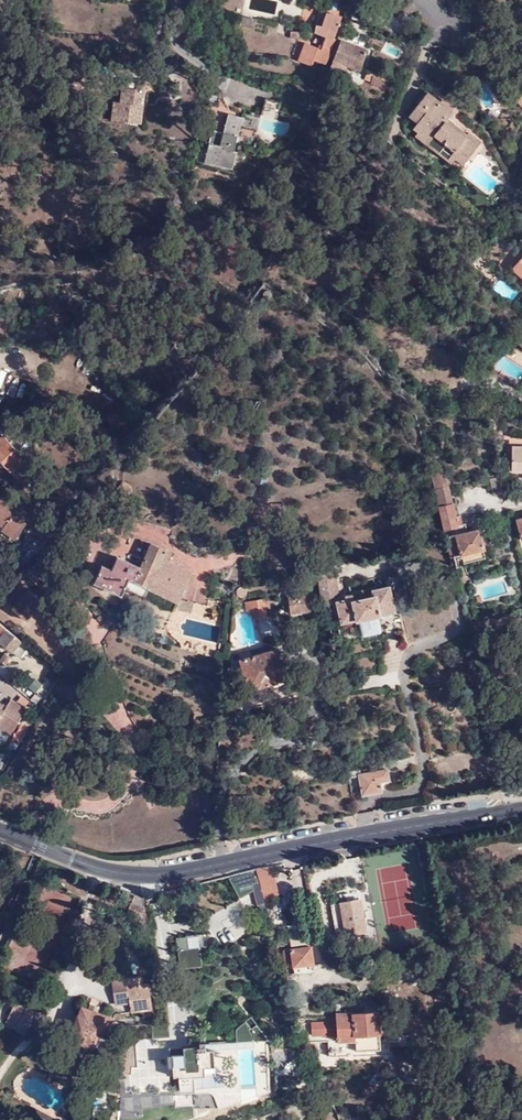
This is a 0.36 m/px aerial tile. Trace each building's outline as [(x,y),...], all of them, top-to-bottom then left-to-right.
[(321,27),(326,14),(320,13),(315,26),(321,27)] [(341,17),(326,14),(321,27),(315,26),(313,33),(324,36),(319,49),(305,44),(298,62),(311,66),(313,61),(326,65),(334,39),(333,38),(341,17)] [(359,71),(366,51),(339,41),(327,72),(342,78),(347,66),(359,71)] [(376,85),(379,77),(366,73),(364,81),(376,85)] [(138,90),(138,84),(124,82),(122,104),(116,104),(114,123),(143,125),(144,107),(142,106),(143,91),(138,90)] [(146,84),(138,84),(138,90),(143,91),(142,106),(144,107),(146,84)] [(451,128),(453,125),(446,119),(450,115),(438,106),(440,102),(427,93),(411,115),(418,121),(416,124),(412,130),(417,134),(429,142),(433,136),(443,145),(445,142),(453,148),(451,151),(452,152),(445,161),(450,165),(454,159),(462,165),(479,141),(467,132),(466,134),(463,132),(461,135),(451,128)] [(276,120),(280,102),(265,98),(261,115),(276,120)] [(438,106),(450,115),(452,111),(440,102),(438,106)] [(234,150),(242,117),(228,113),(223,133),(213,130),(205,163),(232,170),(237,151),(234,150)] [(418,121),(411,115),(408,119),(416,124),(418,121)] [(463,132),(453,125),(451,128),(461,135),(463,132)] [(414,137),(445,161),(452,152),(451,151),(453,148),(445,142),(443,145),(433,136),(429,142),(417,134),(414,137)] [(144,403),(134,400),(131,410),(141,413),(144,403)] [(0,437),(0,462),(16,479),(31,466),(1,436),(0,437)] [(511,446),(510,473),(521,473),(521,447),(511,446)] [(440,472),(430,474),(435,493),(444,531),(455,529),(456,536),(446,540),(450,560),(462,556),(483,551),(485,551),(481,531),(468,533),(466,525),(462,526),(457,503),(452,504),(448,483),(446,483),(443,484),(440,472)] [(127,481),(120,490),(130,499),(137,489),(127,481)] [(493,499),(504,497),(502,482),(490,484),(493,499)] [(1,531),(15,541),(24,528),(19,524),(26,514),(19,510),(17,512),(6,505),(8,502),(0,497),(0,527),(3,529),(1,531)] [(248,552),(266,551),(265,540),(247,542),(248,552)] [(152,590),(179,604),(180,601),(192,574),(170,563),(174,554),(154,544),(142,569),(119,557),(112,571),(103,566),(95,584),(123,598),(127,590),(132,580),(152,590)] [(483,551),(462,556),(464,564),(484,560),(483,551)] [(334,569),(318,572),(323,608),(333,606),(332,601),(334,597),(339,596),(334,569)] [(0,578),(0,590),(4,593),(9,586),(0,578)] [(147,600),(152,590),(132,580),(127,590),(147,600)] [(20,586),(15,593),(23,599),(27,593),(20,586)] [(393,611),(388,588),(373,592),(373,590),(346,597),(346,598),(342,599),(342,602),(336,603),(341,623),(355,620),(355,622),(378,617),(378,615),(393,611)] [(302,609),(303,613),(312,612),(309,594),(289,596),(291,611),(302,609)] [(271,599),(248,604),(250,612),(254,612),(255,619),(268,617),(267,609),(272,608),(271,599)] [(189,615),(194,605),(180,601),(179,604),(176,610),(189,615)] [(0,625),(0,642),(9,632),(0,625)] [(22,642),(9,632),(0,642),(12,652),(22,642)] [(288,678),(284,669),(281,658),(278,648),(251,657),(250,652),(241,654),(243,659),(242,659),(252,690),(262,687),(263,688),(278,683),(277,682),(288,678)] [(13,658),(7,653),(1,660),(7,665),(13,658)] [(281,658),(284,669),(290,667),(287,656),(281,658)] [(12,734),(28,709),(12,700),(7,707),(6,710),(2,708),(4,705),(0,703),(0,726),(12,734)] [(3,773),(8,765),(0,761),(0,772),(3,773)] [(361,776),(359,766),(347,768),(349,780),(360,778),(359,776),(361,776)] [(359,776),(360,778),(363,796),(381,793),(380,784),(390,783),(388,771),(361,776),(359,776)] [(272,866),(255,869),(261,891),(277,887),(272,866)] [(277,887),(261,891),(263,898),(263,899),(280,895),(277,887)] [(135,895),(129,908),(129,913),(134,915),(132,920),(148,927),(148,924),(142,898),(135,895)] [(365,899),(358,900),(364,932),(367,933),(363,911),(365,899)] [(364,932),(358,900),(341,904),(346,935),(364,932)] [(245,934),(237,919),(245,914),(239,901),(207,917),(214,932),(220,929),(227,943),(245,934)] [(199,947),(178,950),(180,969),(202,966),(199,947)] [(312,963),(312,957),(310,947),(283,950),(285,966),(312,963)] [(431,970),(438,969),(436,958),(429,959),(431,970)] [(131,1008),(143,1006),(152,1004),(149,983),(127,986),(131,1008)] [(96,1010),(97,1009),(99,1003),(90,1000),(87,1006),(87,1007),(96,1010)] [(18,1019),(15,1024),(25,1029),(26,1027),(31,1029),(39,1012),(14,1001),(8,1015),(18,1019)] [(114,1016),(97,1009),(96,1010),(87,1007),(87,1006),(81,1003),(65,1042),(90,1052),(93,1042),(97,1032),(104,1034),(108,1024),(110,1025),(114,1016)] [(377,1011),(336,1013),(335,1020),(333,1019),(333,1022),(336,1022),(336,1042),(354,1041),(354,1045),(379,1043),(377,1011)] [(6,1020),(15,1024),(18,1019),(8,1015),(6,1020)] [(255,1040),(267,1039),(267,1037),(252,1018),(237,1029),(238,1041),(255,1040)] [(169,1023),(152,1024),(152,1036),(170,1036),(169,1023)] [(108,1036),(104,1034),(97,1032),(93,1042),(104,1046),(108,1036)] [(184,1058),(172,1059),(173,1077),(179,1076),(180,1090),(192,1090),(192,1077),(214,1075),(213,1050),(197,1051),(197,1046),(183,1047),(183,1054),(184,1058)] [(138,1068),(159,1068),(159,1048),(138,1048),(138,1068)] [(153,1094),(153,1104),(174,1104),(174,1094),(153,1094)]
